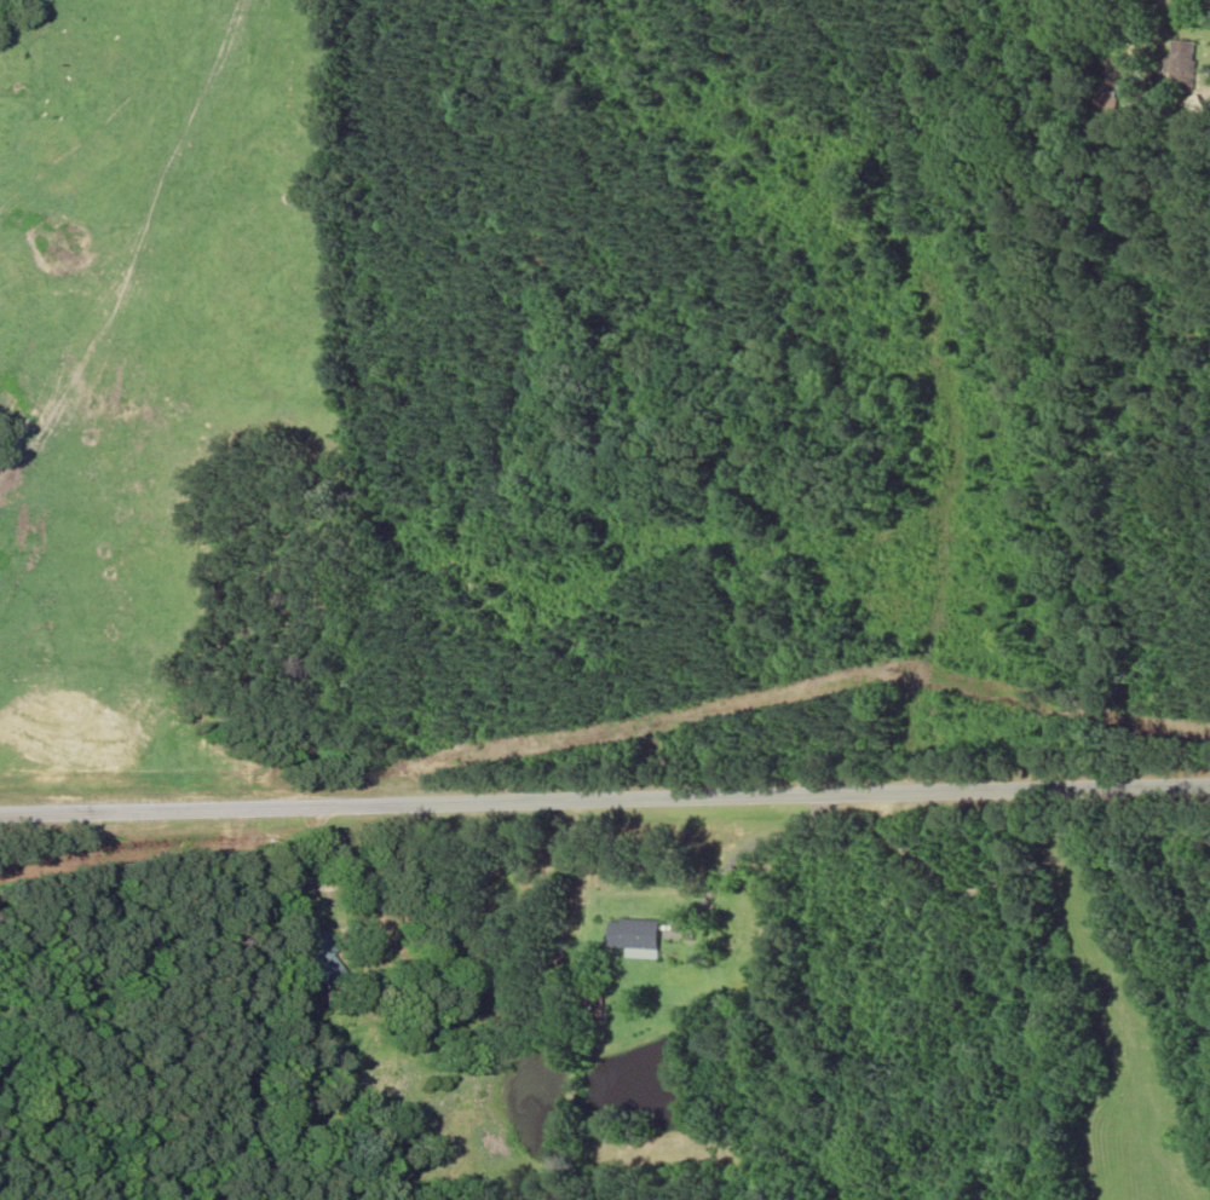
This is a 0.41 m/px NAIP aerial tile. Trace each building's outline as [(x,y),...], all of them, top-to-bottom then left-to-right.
[(1166,87),(1193,87),(1193,39),(1166,39),(1166,87)] [(607,947),(626,947),(626,957),(657,958),(659,920),(608,918),(607,947)]
